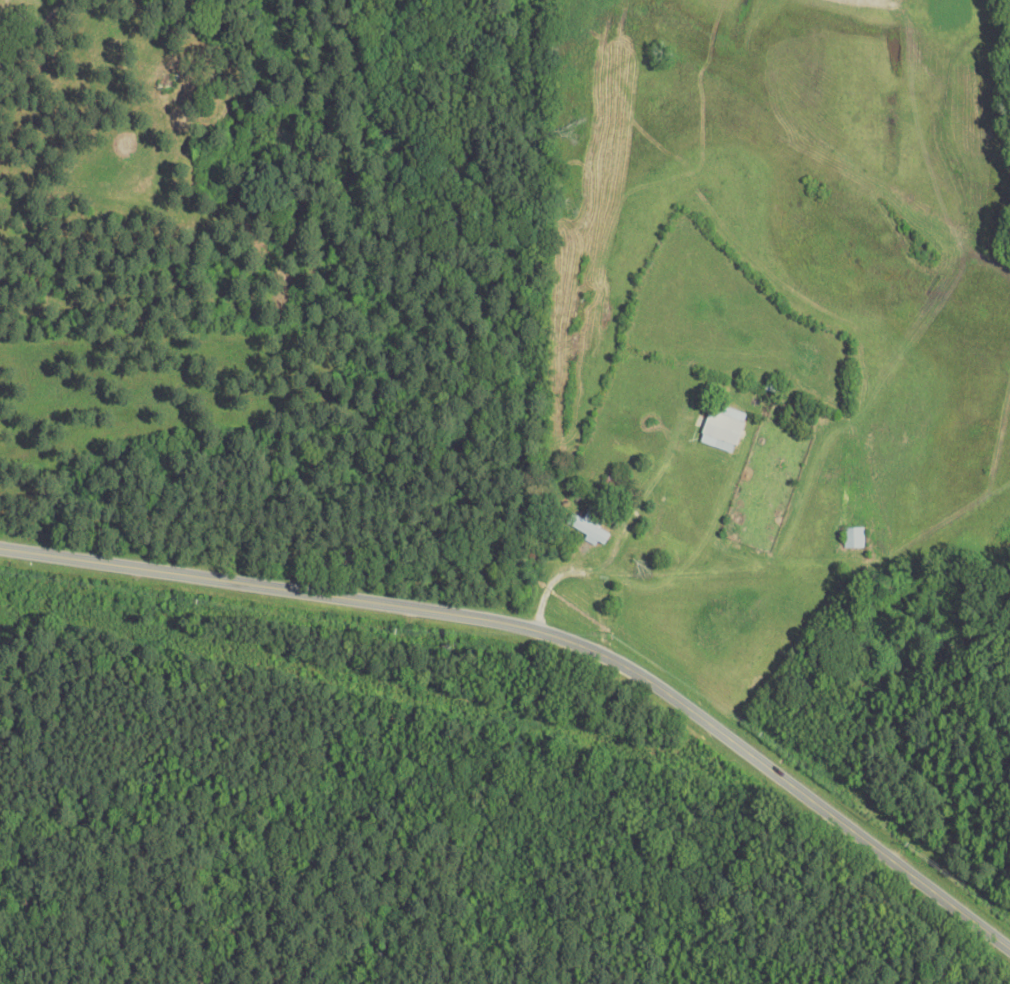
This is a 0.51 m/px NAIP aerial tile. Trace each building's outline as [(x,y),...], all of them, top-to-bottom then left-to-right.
[(702,442),(736,453),(749,414),(716,403),(702,442)] [(590,534),(587,539),(607,547),(612,534),(602,529),(609,513),(592,506),(587,519),(576,515),(571,526),(590,534)] [(846,528),(846,548),(866,548),(866,528),(846,528)]
